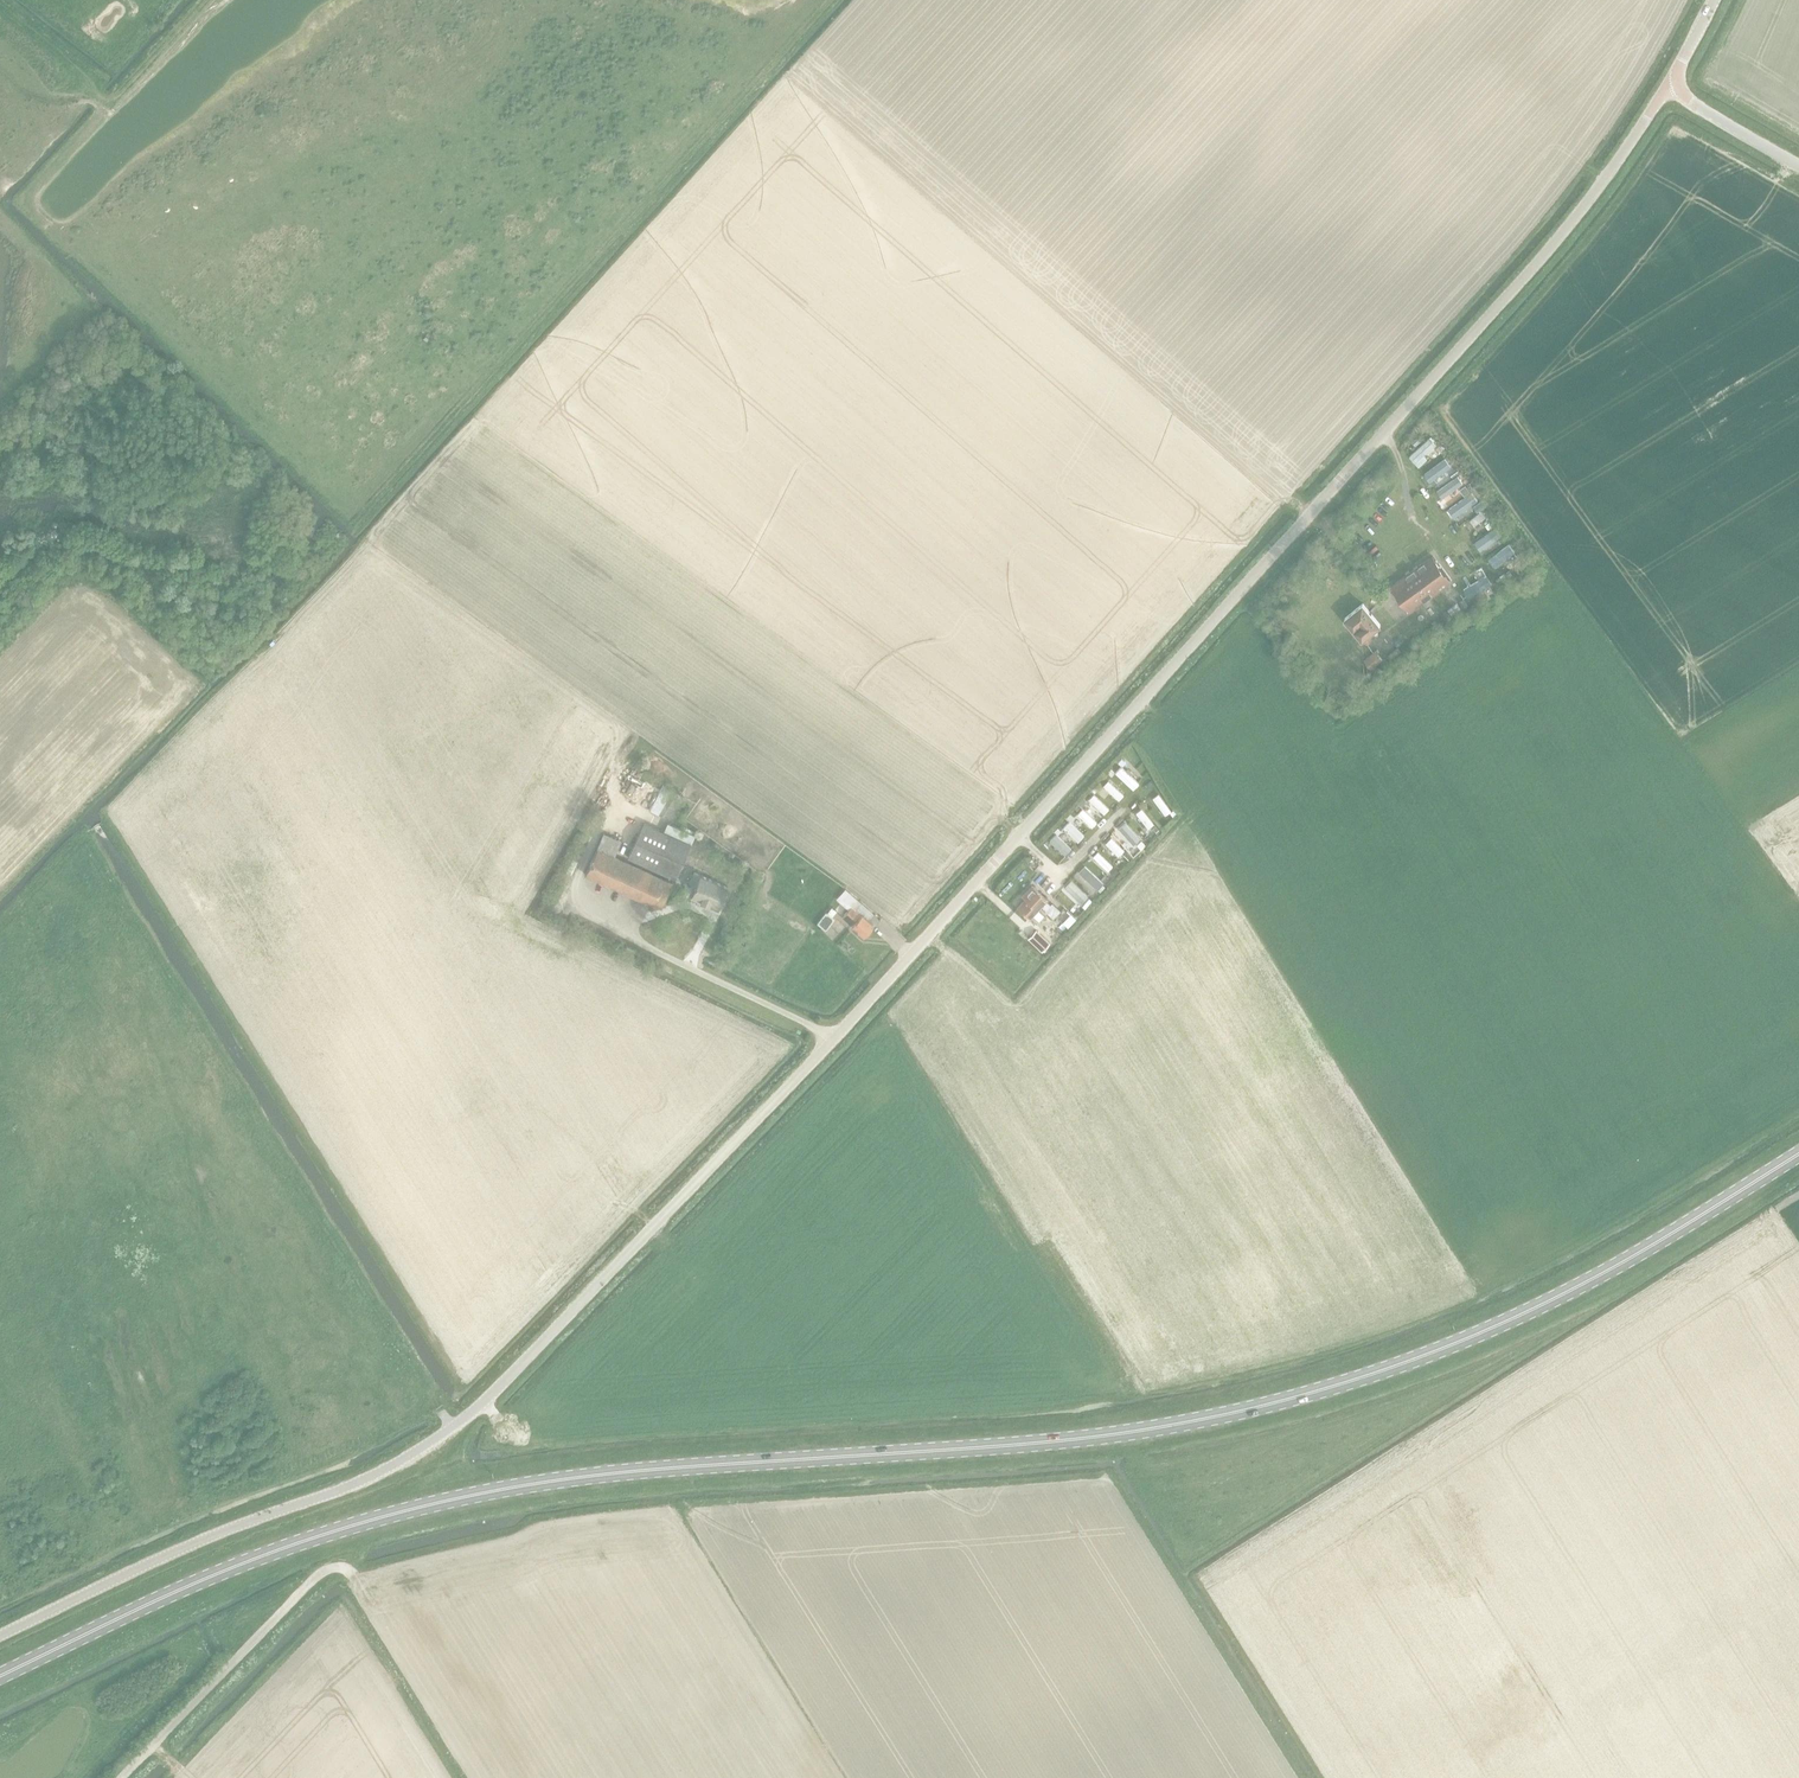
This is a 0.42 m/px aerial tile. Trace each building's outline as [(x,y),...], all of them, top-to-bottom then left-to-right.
[(1443,456),(1422,472),(1428,479),(1449,464),(1443,456)] [(1468,492),(1447,508),(1453,516),(1474,500),(1468,492)] [(1493,527),(1472,542),(1478,550),(1499,534),(1493,527)] [(1395,583),(1414,609),(1451,583),(1432,556),(1395,583)] [(1344,616),(1366,644),(1371,640),(1367,634),(1380,623),(1362,601),(1344,616)] [(1393,643),(1396,647),(1402,642),(1399,638),(1393,643)] [(1364,658),(1371,667),(1381,660),(1374,651),(1364,658)] [(1115,772),(1132,789),(1138,782),(1130,774),(1132,772),(1127,768),(1125,770),(1120,766),(1115,772)] [(623,795),(649,810),(661,790),(635,775),(623,795)] [(1123,794),(1107,780),(1102,785),(1118,800),(1123,794)] [(1170,810),(1158,793),(1152,797),(1164,815),(1170,810)] [(1109,809),(1095,794),(1089,799),(1104,814),(1109,809)] [(1096,822),(1082,808),(1077,813),(1091,827),(1096,822)] [(1153,823),(1141,808),(1135,812),(1142,821),(1139,823),(1142,827),(1145,825),(1147,828),(1153,823)] [(627,857),(675,878),(691,843),(643,822),(627,857)] [(1083,836),(1068,822),(1063,827),(1078,841),(1083,836)] [(1137,835),(1125,822),(1120,827),(1127,835),(1125,837),(1128,841),(1130,839),(1131,840),(1137,835)] [(584,873),(661,908),(673,882),(615,856),(622,840),(604,832),(597,847),(584,873)] [(1123,850),(1111,837),(1105,843),(1112,850),(1110,852),(1112,853),(1114,851),(1118,855),(1123,850)] [(1112,865),(1097,851),(1092,856),(1107,870),(1112,865)] [(1097,877),(1084,865),(1079,870),(1092,882),(1097,877)] [(700,874),(693,871),(689,882),(695,885),(690,895),(718,908),(727,886),(700,874)] [(1085,895),(1070,880),(1064,886),(1075,896),(1072,899),(1076,902),(1078,900),(1079,901),(1085,895)] [(1017,907),(1029,918),(1046,899),(1032,885),(1022,896),(1025,899),(1017,907)] [(1054,917),(1059,921),(1065,915),(1049,899),(1045,902),(1051,908),(1044,915),(1051,921),(1054,917)] [(848,920),(865,936),(873,927),(871,925),(872,923),(857,910),(851,905),(842,915),(848,920)] [(1050,945),(1034,929),(1029,934),(1045,949),(1050,945)]
